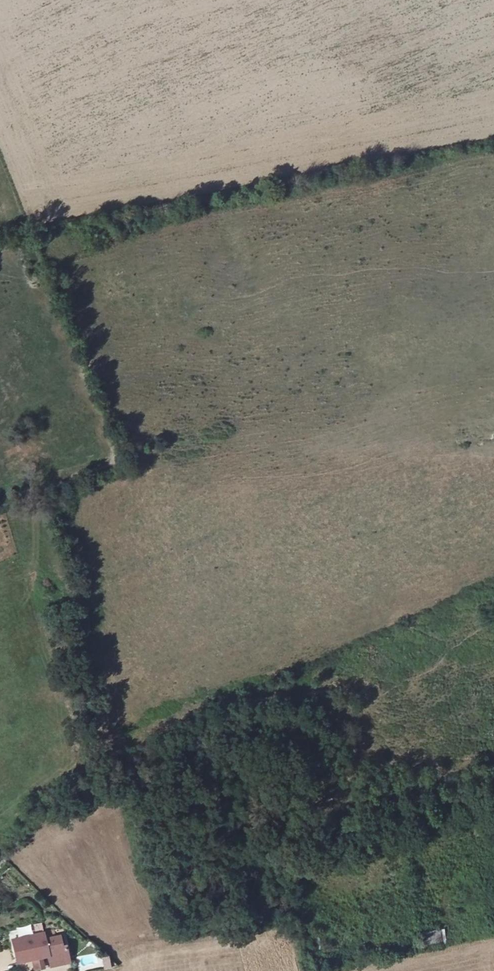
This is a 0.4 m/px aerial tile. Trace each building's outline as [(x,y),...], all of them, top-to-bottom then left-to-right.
[(426,932),(427,944),(446,942),(445,930),(426,932)] [(32,953),(33,957),(48,953),(50,960),(68,956),(65,944),(62,944),(59,934),(45,937),(43,931),(12,938),(16,957),(32,953)] [(110,957),(101,958),(103,970),(112,969),(110,957)]
